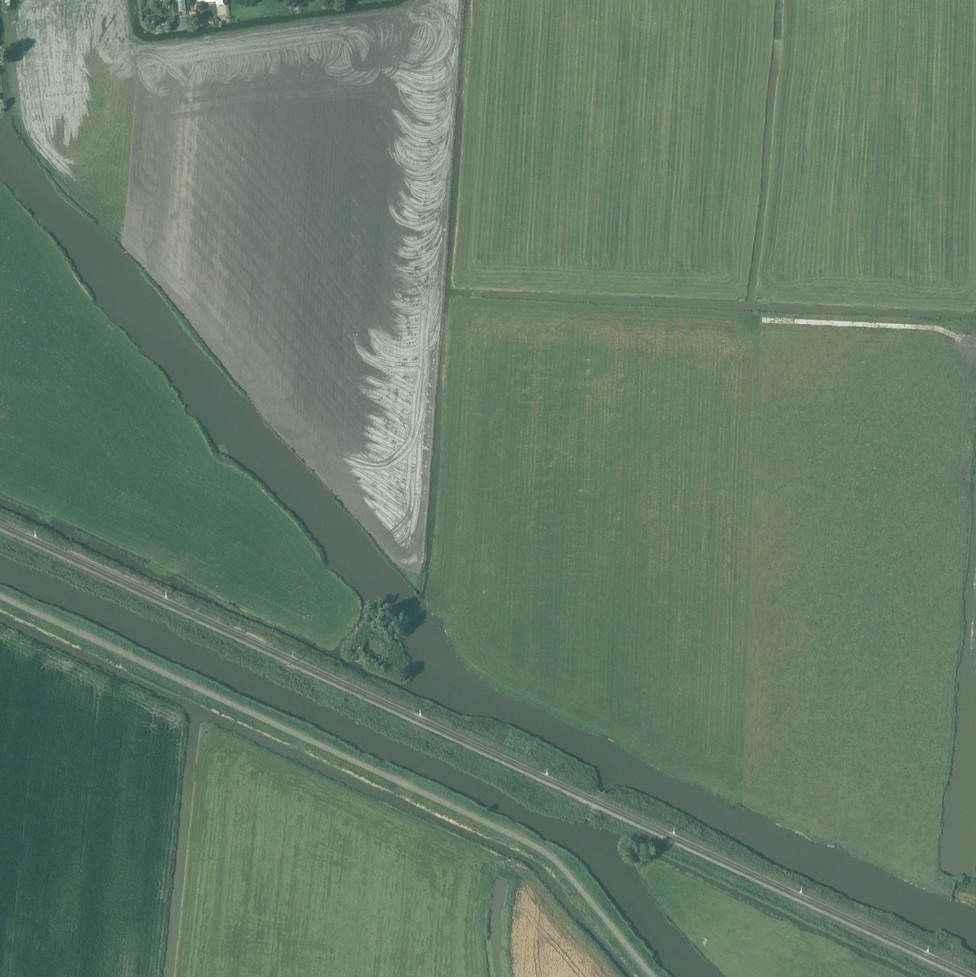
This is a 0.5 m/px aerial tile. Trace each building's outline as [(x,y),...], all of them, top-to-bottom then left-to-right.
[(178,7),(179,23),(188,23),(188,7),(178,7)] [(195,12),(190,13),(191,25),(198,24),(197,14),(195,14),(195,12)]
